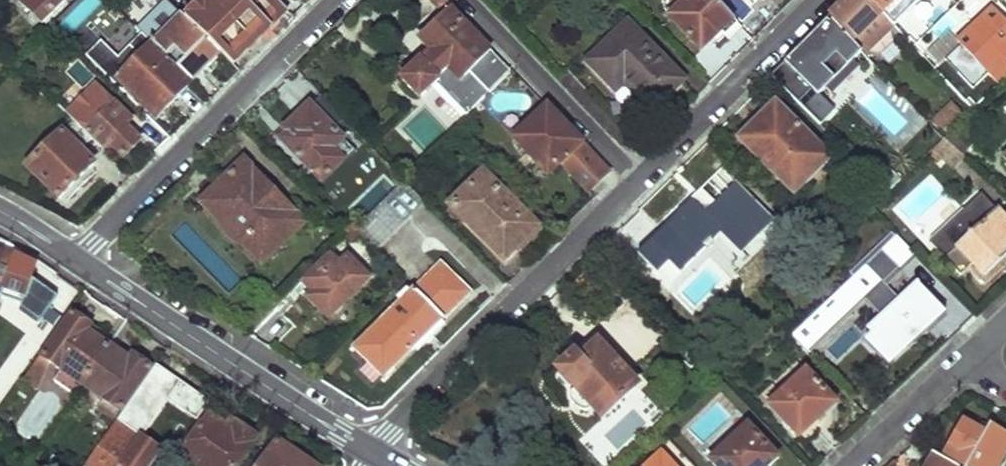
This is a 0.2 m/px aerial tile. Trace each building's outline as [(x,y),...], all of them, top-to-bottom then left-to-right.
[(43,27),(65,4),(61,0),(16,0),(43,27)] [(270,0),(205,0),(185,20),(221,57),(231,67),(285,15),(270,0)] [(405,82),(421,100),(438,83),(444,88),(449,83),(444,77),(450,71),(474,97),(481,104),(511,75),(449,12),(452,8),(444,0),(428,0),(444,17),(419,41),(434,56),(423,67),(421,66),(405,82)] [(664,17),(700,55),(720,36),(726,43),(742,28),(715,0),(683,0),(664,17)] [(829,19),(862,52),(866,56),(869,52),(881,55),(893,42),(891,32),(895,28),(883,16),(868,0),(843,0),(827,16),(829,19)] [(883,16),(899,0),(868,0),(883,16)] [(168,3),(138,32),(153,47),(192,85),(221,57),(185,20),(168,3)] [(983,4),(957,29),(963,34),(988,9),(983,4)] [(954,44),(961,51),(989,78),(997,86),(1005,77),(1005,63),(988,45),(1005,27),(988,9),(963,34),(954,44)] [(627,17),(582,61),(616,96),(624,88),(652,116),(689,80),(627,17)] [(123,50),(137,27),(121,18),(107,40),(123,50)] [(829,19),(771,76),(820,126),(836,111),(819,94),(862,52),(829,19)] [(988,45),(1005,63),(1005,27),(988,45)] [(106,38),(89,54),(112,80),(129,65),(106,38)] [(153,47),(118,83),(155,122),(192,85),(153,47)] [(961,51),(950,61),(967,78),(961,85),(972,96),(989,78),(961,51)] [(89,109),(75,123),(98,147),(102,151),(107,146),(122,159),(138,142),(124,129),(130,123),(95,88),(82,101),(89,109)] [(481,104),(474,97),(454,116),(461,123),(481,104)] [(775,99),(734,140),(794,200),(835,159),(775,99)] [(949,102),(931,119),(942,130),(960,113),(949,102)] [(289,135),(281,143),(322,183),(344,162),(334,151),(344,141),(309,108),(285,131),(289,135)] [(546,108),(514,139),(548,176),(559,164),(588,192),(608,172),(546,108)] [(75,123),(27,170),(58,201),(105,154),(102,151),(98,147),(75,123)] [(954,126),(942,138),(963,156),(974,145),(954,126)] [(942,138),(929,150),(932,152),(927,157),(934,164),(940,159),(951,169),(963,156),(942,138)] [(876,157),(861,172),(882,194),(898,179),(876,157)] [(241,165),(201,204),(220,223),(228,241),(240,246),(261,265),(302,225),(241,165)] [(481,175),(450,206),(467,224),(470,221),(498,249),(503,243),(512,252),(534,228),(481,175)] [(426,203),(404,180),(355,230),(375,252),(426,203)] [(686,202),(636,256),(656,276),(667,265),(678,276),(718,236),(738,256),(770,223),(732,185),(711,205),(701,216),(686,202)] [(711,205),(697,191),(686,202),(701,216),(711,205)] [(946,258),(962,273),(972,263),(984,275),(1005,254),(1005,219),(980,191),(945,225),(961,242),(946,257),(946,258)] [(930,240),(946,257),(961,242),(945,225),(930,240)] [(896,239),(789,339),(807,357),(897,270),(899,272),(915,256),(896,239)] [(60,296),(33,279),(37,265),(19,258),(0,251),(0,297),(26,305),(47,318),(60,296)] [(327,258),(295,289),(327,321),(367,280),(347,260),(338,269),(327,258)] [(442,264),(414,292),(442,321),(471,294),(442,264)] [(873,336),(866,343),(876,352),(878,350),(887,359),(907,340),(912,345),(945,315),(916,285),(869,331),(873,336)] [(414,292),(353,352),(382,380),(442,321),(414,292)] [(72,316),(42,361),(52,368),(60,373),(81,387),(107,348),(85,333),(89,327),(72,316)] [(878,350),(876,352),(889,366),(912,345),(907,340),(887,359),(878,350)] [(571,356),(555,373),(572,389),(568,394),(567,405),(575,410),(586,415),(591,410),(600,420),(635,385),(595,345),(578,363),(571,356)] [(107,348),(81,387),(120,413),(149,369),(132,357),(128,362),(107,348)] [(34,393),(52,368),(42,361),(38,359),(21,383),(34,393)] [(81,387),(60,373),(53,384),(74,397),(81,387)] [(806,374),(770,407),(805,443),(819,430),(814,424),(835,403),(806,374)] [(183,457),(197,465),(236,465),(254,438),(234,425),(230,432),(208,418),(183,457)] [(941,460),(954,465),(994,465),(1005,444),(1005,436),(988,427),(985,434),(961,422),(941,460)] [(88,465),(150,465),(159,452),(116,423),(88,465)] [(710,460),(716,465),(768,465),(778,456),(747,425),(710,460)] [(260,465),(312,465),(276,442),(260,465)] [(924,465),(954,465),(941,460),(930,453),(924,465)] [(646,465),(665,465),(655,457),(646,465)]
